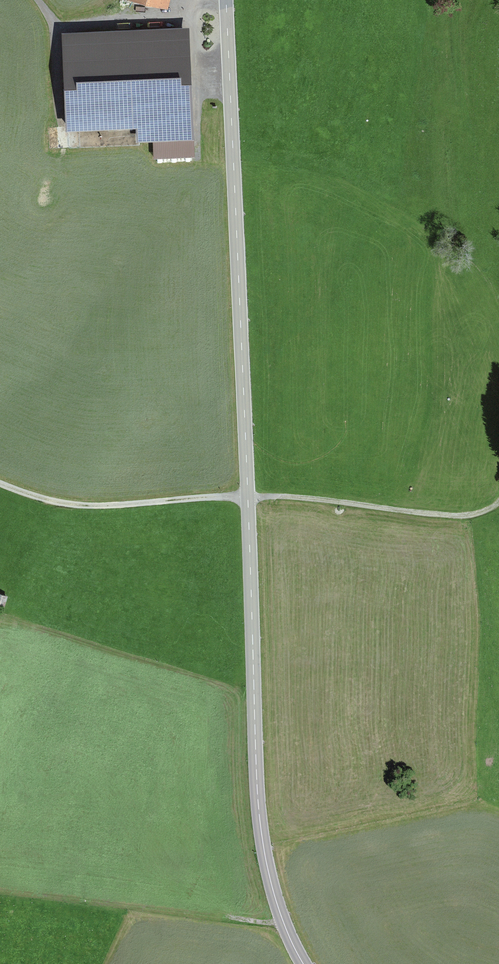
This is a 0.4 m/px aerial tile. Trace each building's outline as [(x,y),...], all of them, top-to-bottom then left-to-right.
[(169,9),(171,0),(132,0),(169,9)] [(187,30),(63,35),(67,128),(140,125),(141,140),(157,139),(158,164),(193,162),(187,30)] [(0,594),(0,604),(6,606),(9,597),(0,594)]
